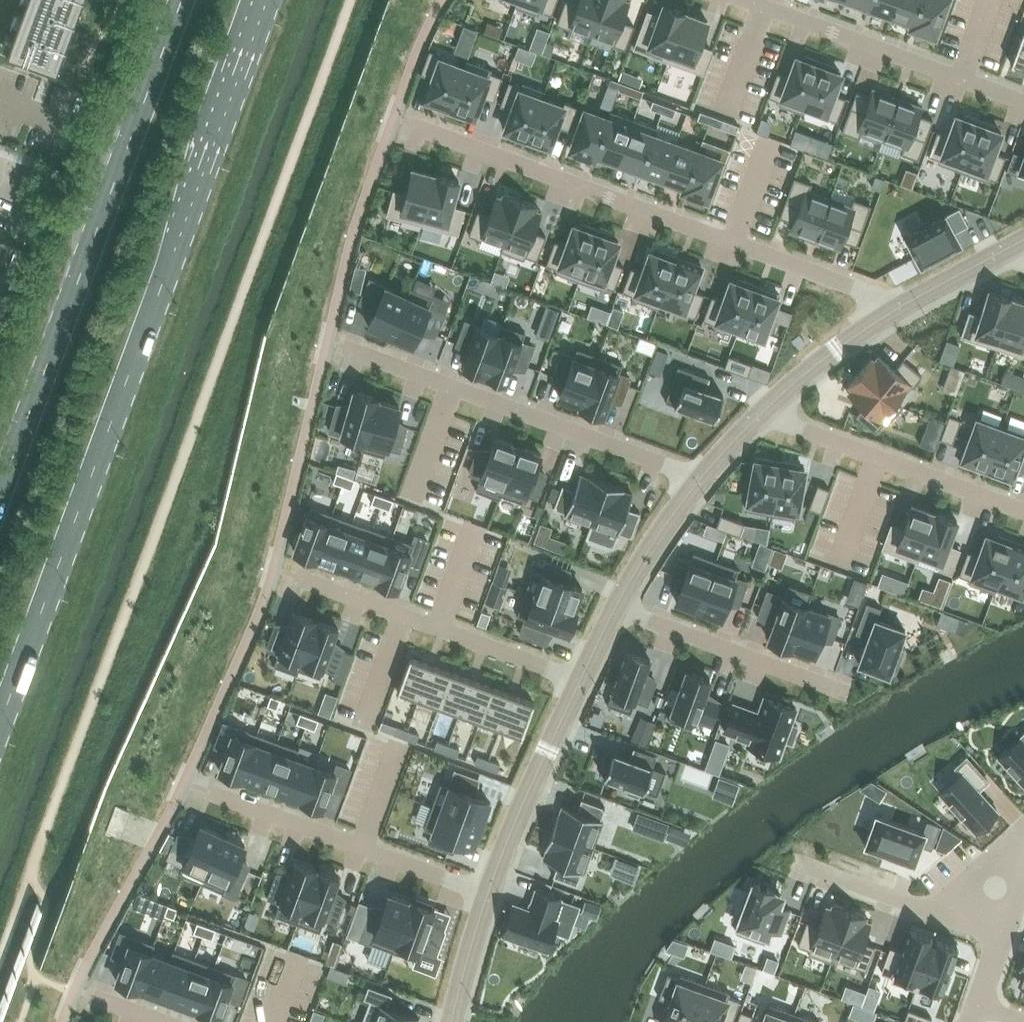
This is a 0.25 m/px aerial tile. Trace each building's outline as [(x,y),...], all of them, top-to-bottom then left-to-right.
[(7,53),(54,71),(53,73),(54,73),(55,71),(56,72),(66,44),(61,42),(76,0),(26,0),(7,53)] [(515,6),(538,15),(540,11),(551,15),(557,0),(517,0),(515,6)] [(604,0),(579,0),(577,5),(565,1),(557,24),(569,29),(571,25),(592,33),(604,0)] [(592,33),(613,41),(612,45),(625,49),(634,26),(622,21),(629,2),(625,0),(604,0),(592,33)] [(843,2),(866,11),(870,0),(844,0),(843,2)] [(866,11),(889,19),(895,0),(870,0),(866,11)] [(889,19),(911,27),(921,0),(895,0),(889,19)] [(911,27),(935,36),(948,0),(921,0),(911,27)] [(642,25),(634,48),(668,61),(685,14),(684,13),(685,12),(663,4),(659,16),(647,12),(642,25)] [(685,14),(668,61),(702,73),(711,50),(699,45),(701,41),(701,42),(702,40),(701,40),(702,36),(703,36),(703,35),(708,22),(685,14)] [(1023,30),(1011,64),(1023,69),(1023,31),(1023,30)] [(429,50),(420,74),(432,79),(423,103),(440,109),(440,108),(447,111),(447,112),(448,112),(464,68),(463,67),(441,59),(442,55),(429,50)] [(777,73),(768,97),(780,101),(779,105),(802,113),(805,106),(804,105),(820,61),(804,55),(802,60),(796,57),(789,77),(777,73)] [(464,68),(448,112),(464,118),(466,113),(474,117),(482,97),(493,101),(502,77),(490,73),(492,69),(466,60),(463,67),(464,68)] [(820,61),(804,105),(805,106),(825,113),(824,117),(837,122),(845,98),(834,94),(841,74),(835,72),(837,67),(820,61)] [(610,79),(607,86),(618,90),(621,83),(610,79)] [(509,82),(500,105),(512,110),(504,130),(512,132),(510,137),(525,142),(541,98),(542,98),(545,91),(522,82),(520,86),(509,82)] [(621,83),(618,90),(630,95),(632,87),(621,83)] [(856,92),(841,132),(859,138),(861,131),(882,139),(897,99),(873,90),(871,98),(856,92)] [(541,98),(525,142),(540,148),(542,143),(549,146),(557,126),(568,130),(577,107),(564,102),(563,106),(542,98),(541,98)] [(897,99),(882,139),(904,146),(901,154),(918,160),(933,120),(918,115),(921,107),(897,99)] [(653,101),(650,108),(661,113),(664,105),(653,101)] [(664,105),(661,113),(673,117),(675,109),(664,105)] [(584,110),(570,149),(593,158),(608,118),(607,118),(584,110)] [(608,118),(593,158),(616,166),(633,119),(610,111),(607,118),(608,118)] [(700,112),(697,119),(709,123),(711,116),(700,112)] [(937,131),(928,155),(940,160),(938,163),(961,171),(980,120),(965,114),(963,118),(956,116),(948,136),(937,131)] [(711,116),(709,123),(720,127),(723,120),(711,116)] [(633,119),(616,166),(639,175),(653,135),(654,135),(657,128),(633,119)] [(980,120),(961,171),(984,180),(985,176),(997,180),(1005,157),(994,152),(1001,132),(993,130),(995,125),(980,120)] [(653,135),(639,175),(661,183),(675,143),(654,135),(653,135)] [(675,143),(661,183),(684,191),(698,151),(675,143)] [(698,151),(684,191),(707,200),(722,160),(698,151)] [(1013,152),(1006,171),(1018,175),(1019,171),(1023,173),(1023,156),(1013,152)] [(393,191),(387,215),(422,225),(435,176),(412,170),(408,183),(408,184),(408,185),(407,189),(407,188),(406,190),(407,190),(406,194),(393,191)] [(435,176),(422,225),(457,234),(464,210),(452,206),(453,202),(454,201),(453,201),(454,197),(455,197),(455,196),(459,181),(436,175),(436,176),(435,176)] [(794,178),(779,218),(794,223),(791,230),(815,239),(830,199),(809,191),(811,184),(794,178)] [(477,212),(468,235),(481,240),(479,247),(500,255),(501,251),(520,200),(504,194),(502,198),(496,196),(489,216),(477,212)] [(830,199),(815,239),(839,248),(841,240),(856,246),(871,206),(853,199),(851,207),(830,199)] [(520,200),(501,251),(524,260),(525,256),(537,260),(546,236),(534,232),(541,212),(535,210),(536,205),(520,200)] [(945,216),(906,236),(921,265),(960,244),(945,216)] [(555,241),(546,265),(558,269),(556,273),(579,281),(598,229),(581,223),(579,228),(573,225),(566,245),(555,241)] [(598,229),(579,281),(601,289),(603,285),(614,290),(623,266),(611,262),(618,242),(612,239),(614,235),(598,229)] [(631,268),(622,291),(634,296),(633,299),(658,309),(659,305),(677,257),(660,251),(658,255),(650,252),(642,272),(631,268)] [(677,257),(659,305),(695,318),(704,294),(692,290),(701,266),(684,260),(677,258),(677,257)] [(711,296),(703,320),(738,333),(739,329),(755,285),(738,278),(736,283),(730,281),(723,301),(711,296)] [(370,280),(360,302),(375,309),(373,314),(368,325),(390,335),(407,296),(406,296),(370,280)] [(755,285),(739,329),(763,338),(779,294),(755,286),(756,285),(755,285)] [(407,296),(390,335),(412,345),(417,334),(419,328),(434,335),(444,313),(429,306),(433,297),(410,287),(406,296),(407,296)] [(969,312),(961,336),(996,347),(1011,299),(1011,298),(989,291),(984,305),(983,306),(984,307),(983,311),(982,310),(982,312),(981,316),(969,312)] [(996,347),(1023,356),(1023,303),(1011,299),(996,347)] [(465,322),(457,344),(468,348),(466,354),(462,365),(485,374),(499,334),(498,334),(465,322)] [(499,334),(485,374),(507,382),(511,370),(513,365),(524,369),(533,346),(521,342),(525,333),(501,325),(498,334),(499,334)] [(799,335),(792,340),(797,347),(805,342),(799,335)] [(562,353),(554,376),(565,380),(563,384),(559,397),(580,405),(580,406),(581,407),(599,356),(577,348),(573,357),(562,353)] [(599,356),(581,407),(584,408),(583,411),(598,416),(599,413),(603,415),(609,398),(621,402),(630,377),(618,373),(622,364),(599,356)] [(729,356),(724,368),(748,376),(752,364),(729,356)] [(870,358),(859,372),(863,375),(895,402),(896,401),(910,384),(913,387),(922,376),(902,360),(894,370),(878,356),(874,361),(870,358)] [(951,366),(947,375),(962,380),(965,371),(951,366)] [(678,367),(665,401),(674,405),(675,405),(714,419),(722,396),(723,396),(723,395),(722,395),(706,389),(710,378),(678,367)] [(852,388),(847,393),(864,407),(856,416),(875,432),(883,423),(886,425),(902,406),(896,401),(895,402),(863,375),(859,372),(848,385),(852,388)] [(337,405),(330,431),(363,440),(364,441),(377,398),(354,391),(350,403),(349,409),(337,405)] [(363,440),(361,449),(385,456),(387,447),(399,451),(406,427),(394,424),(396,418),(399,406),(377,400),(378,398),(377,398),(364,441),(363,440)] [(961,420),(949,415),(946,423),(940,439),(952,443),(961,420)] [(1001,428),(977,419),(960,463),(979,470),(979,469),(985,472),(1001,428)] [(985,472),(992,474),(992,475),(1010,482),(1023,443),(1023,437),(1001,428),(985,472)] [(478,450),(469,473),(481,477),(476,490),(499,499),(501,494),(500,494),(517,445),(495,437),(489,454),(478,450)] [(517,445),(500,494),(501,494),(522,502),(526,493),(536,497),(545,475),(534,471),(540,454),(517,445)] [(756,457),(746,510),(772,515),(782,461),(781,460),(781,461),(756,457)] [(782,461),(772,515),(796,519),(805,469),(798,468),(799,464),(782,461)] [(345,476),(336,473),(333,482),(342,486),(345,476)] [(562,485),(553,508),(565,513),(565,515),(590,524),(591,524),(607,482),(589,476),(588,478),(579,474),(574,489),(562,485)] [(355,480),(345,476),(342,486),(351,489),(355,480)] [(590,524),(585,538),(613,548),(619,532),(631,536),(639,513),(627,508),(632,494),(624,491),(625,489),(607,482),(591,524),(590,524)] [(829,489),(817,485),(809,508),(821,513),(829,489)] [(375,494),(371,503),(380,507),(384,497),(375,494)] [(384,497),(380,507),(389,510),(393,500),(384,497)] [(891,524),(882,548),(917,561),(920,554),(919,553),(934,513),(911,505),(907,518),(906,518),(906,519),(906,520),(905,523),(904,523),(904,524),(904,525),(903,529),(891,524)] [(297,533),(292,546),(295,547),(294,551),(315,559),(331,514),(310,506),(306,519),(305,519),(302,529),(300,534),(297,533)] [(917,561),(917,563),(937,571),(938,569),(951,573),(959,549),(948,545),(949,541),(950,541),(950,540),(951,536),(952,536),(952,535),(957,521),(935,513),(935,514),(934,513),(919,553),(920,554),(917,561)] [(331,514),(315,559),(316,559),(316,558),(336,566),(352,522),(331,514)] [(720,515),(716,526),(740,535),(744,523),(720,515)] [(352,522),(336,566),(356,573),(372,529),(352,522)] [(372,529),(356,573),(375,580),(375,581),(376,581),(392,536),(372,529)] [(967,552),(959,575),(970,580),(969,583),(995,593),(996,589),(995,589),(1013,541),(996,534),(994,539),(986,536),(979,556),(967,552)] [(392,536),(376,581),(397,589),(405,569),(416,573),(428,541),(415,536),(412,544),(392,536)] [(995,589),(996,589),(1023,599),(1023,545),(1013,541),(995,589)] [(679,557),(671,580),(682,584),(676,601),(698,609),(716,561),(693,552),(690,562),(679,557)] [(716,561),(698,609),(720,618),(727,601),(738,605),(746,582),(735,578),(738,569),(716,561)] [(533,571),(525,593),(576,611),(574,610),(582,588),(565,582),(569,571),(546,563),(542,574),(533,571)] [(768,592),(758,617),(774,622),(772,628),(768,640),(772,641),(772,644),(786,649),(787,647),(791,648),(806,606),(807,606),(812,593),(788,584),(783,598),(768,592)] [(525,593),(517,615),(526,619),(520,634),(545,644),(551,628),(568,634),(576,611),(525,593)] [(866,603),(856,633),(868,637),(858,664),(869,667),(869,668),(888,675),(891,668),(896,670),(903,651),(898,649),(905,630),(876,619),(880,608),(866,603)] [(806,606),(791,648),(792,646),(814,654),(818,642),(820,637),(831,641),(839,618),(807,606),(806,606)] [(276,625),(267,648),(279,652),(274,666),(297,674),(299,670),(298,669),(315,621),(293,612),(289,624),(287,629),(276,625)] [(315,621),(298,669),(299,670),(320,678),(323,669),(335,673),(343,650),(332,646),(334,640),(338,629),(315,621)] [(627,651),(607,705),(630,713),(636,700),(647,704),(655,681),(644,677),(650,660),(627,651)] [(419,699),(431,665),(410,657),(398,691),(419,699)] [(439,706),(451,672),(431,665),(419,699),(439,706)] [(673,708),(668,720),(692,728),(695,719),(711,725),(719,702),(704,696),(705,691),(710,680),(705,678),(705,677),(704,677),(699,676),(699,675),(698,674),(697,675),(692,673),(692,672),(691,672),(691,673),(686,671),(685,674),(684,674),(684,675),(685,675),(683,679),(682,679),(682,680),(683,681),(678,694),(677,694),(677,695),(678,696),(674,706),(673,706),(672,707),(673,708)] [(459,713),(472,680),(451,672),(439,706),(459,713)] [(480,721),(492,687),(472,680),(459,713),(480,721)] [(500,728),(512,695),(492,687),(480,721),(500,728)] [(534,703),(512,695),(500,728),(521,736),(534,703)] [(271,696),(267,706),(276,709),(280,699),(271,696)] [(734,704),(724,731),(748,740),(747,744),(779,756),(784,741),(791,743),(797,727),(790,724),(796,709),(764,697),(758,713),(734,704)] [(309,717),(300,713),(296,723),(306,726),(309,717)] [(318,720),(309,717),(306,726),(315,730),(318,720)] [(224,723),(215,746),(226,750),(219,771),(240,779),(257,734),(235,726),(235,728),(224,723)] [(405,738),(407,731),(396,727),(394,734),(405,738)] [(416,742),(419,735),(407,731),(405,738),(416,742)] [(998,757),(1023,786),(1023,733),(998,757)] [(257,734),(240,779),(241,779),(242,778),(261,785),(277,741),(257,734)] [(277,741),(261,785),(281,793),(294,758),(295,758),(298,749),(277,741)] [(445,753),(448,745),(437,741),(434,749),(445,753)] [(456,757),(459,749),(448,745),(445,753),(456,757)] [(600,775),(625,784),(622,791),(639,798),(641,790),(642,790),(642,791),(644,791),(657,796),(666,772),(652,767),(656,756),(634,748),(633,748),(629,759),(613,753),(612,752),(611,754),(612,754),(609,763),(605,761),(600,775)] [(486,768),(488,760),(477,756),(474,764),(486,768)] [(975,831),(997,811),(978,789),(988,781),(966,757),(955,767),(961,773),(940,793),(975,831)] [(294,758),(281,793),(301,800),(300,800),(301,801),(314,765),(295,758),(294,758)] [(497,772),(500,764),(488,760),(486,768),(497,772)] [(314,765),(301,801),(323,808),(330,788),(341,792),(350,769),(337,765),(334,772),(314,765)] [(440,784),(432,806),(481,824),(483,818),(485,819),(490,807),(487,806),(489,801),(477,797),(472,795),(478,779),(455,771),(449,787),(440,784)] [(577,811),(562,806),(559,814),(557,813),(551,831),(593,847),(602,820),(600,819),(605,807),(581,799),(577,811)] [(432,806),(424,828),(433,832),(429,843),(451,851),(455,840),(460,842),(472,846),(481,824),(432,806)] [(116,808),(108,831),(120,836),(128,812),(116,808)] [(940,825),(927,821),(923,832),(876,815),(865,845),(913,862),(920,845),(931,849),(940,825)] [(178,835),(168,857),(184,864),(179,873),(201,883),(223,835),(201,826),(197,835),(193,842),(178,835)] [(593,847),(551,831),(544,849),(546,850),(543,859),(557,864),(553,876),(576,885),(581,873),(583,873),(593,847)] [(223,835),(201,883),(234,898),(248,867),(237,862),(239,856),(244,845),(223,835)] [(277,875),(269,898),(280,902),(275,915),(297,924),(317,870),(294,862),(290,873),(288,879),(277,875)] [(317,870),(297,924),(320,932),(325,918),(336,922),(344,899),(333,895),(335,890),(339,878),(317,870)] [(745,908),(736,932),(764,943),(769,929),(781,933),(790,909),(778,905),(781,896),(771,892),(772,890),(768,888),(767,888),(759,886),(759,885),(758,885),(754,883),(750,893),(746,892),(741,907),(745,908)] [(504,918),(500,930),(504,931),(503,934),(546,950),(553,931),(568,937),(579,907),(536,891),(529,910),(514,904),(508,919),(504,918)] [(358,903),(346,934),(360,939),(372,944),(367,959),(386,966),(391,951),(393,952),(412,901),(411,900),(410,902),(389,895),(385,906),(383,912),(371,907),(358,903)] [(412,901),(393,952),(416,960),(419,951),(435,956),(444,932),(428,926),(430,921),(434,909),(430,907),(431,905),(416,899),(415,902),(412,901)] [(806,922),(798,945),(809,950),(808,953),(831,962),(833,958),(832,958),(849,910),(833,904),(832,908),(825,906),(818,926),(806,922)] [(177,909),(168,905),(164,915),(174,918),(177,909)] [(849,910),(832,958),(833,958),(866,970),(875,947),(863,943),(870,923),(864,920),(866,916),(849,910)] [(206,926),(197,923),(193,932),(203,935),(206,926)] [(215,929),(206,926),(203,935),(212,939),(215,929)] [(890,949),(881,973),(893,977),(892,981),(915,989),(933,942),(930,941),(931,937),(910,930),(902,953),(890,949)] [(121,934),(112,956),(124,960),(116,981),(137,989),(150,953),(151,953),(154,944),(132,936),(132,938),(121,934)] [(673,938),(665,949),(667,949),(683,955),(687,943),(675,939),(673,938)] [(714,938),(710,950),(731,957),(735,946),(714,938)] [(933,942),(915,989),(939,998),(943,987),(946,988),(951,975),(947,974),(957,947),(936,939),(935,943),(933,942)] [(171,960),(158,995),(178,1003),(194,959),(173,951),(169,960),(171,960)] [(150,953),(137,989),(138,989),(139,988),(158,995),(171,960),(169,960),(151,953),(150,953)] [(767,957),(763,969),(774,973),(778,961),(767,957)] [(194,959),(178,1003),(197,1010),(197,1011),(198,1011),(214,966),(194,959)] [(214,966),(198,1011),(219,1019),(227,998),(238,1002),(246,980),(235,976),(236,974),(214,966)] [(659,997),(670,1002),(663,1021),(691,1021),(705,983),(680,974),(679,978),(667,974),(659,997)] [(691,1021),(719,1021),(720,1020),(725,1021),(732,1021),(740,1001),(728,996),(730,992),(705,983),(691,1021)] [(362,1021),(417,1021),(419,1018),(388,1006),(392,994),(368,986),(364,998),(369,1000),(362,1021)] [(763,1021),(791,1021),(794,1013),(770,1004),(763,1021)] [(904,1021),(906,1021),(930,1021),(931,1018),(908,1009),(904,1021)] [(736,1021),(750,1021),(752,1015),(740,1011),(736,1021)] [(791,1021),(819,1021),(794,1013),(791,1021)]
